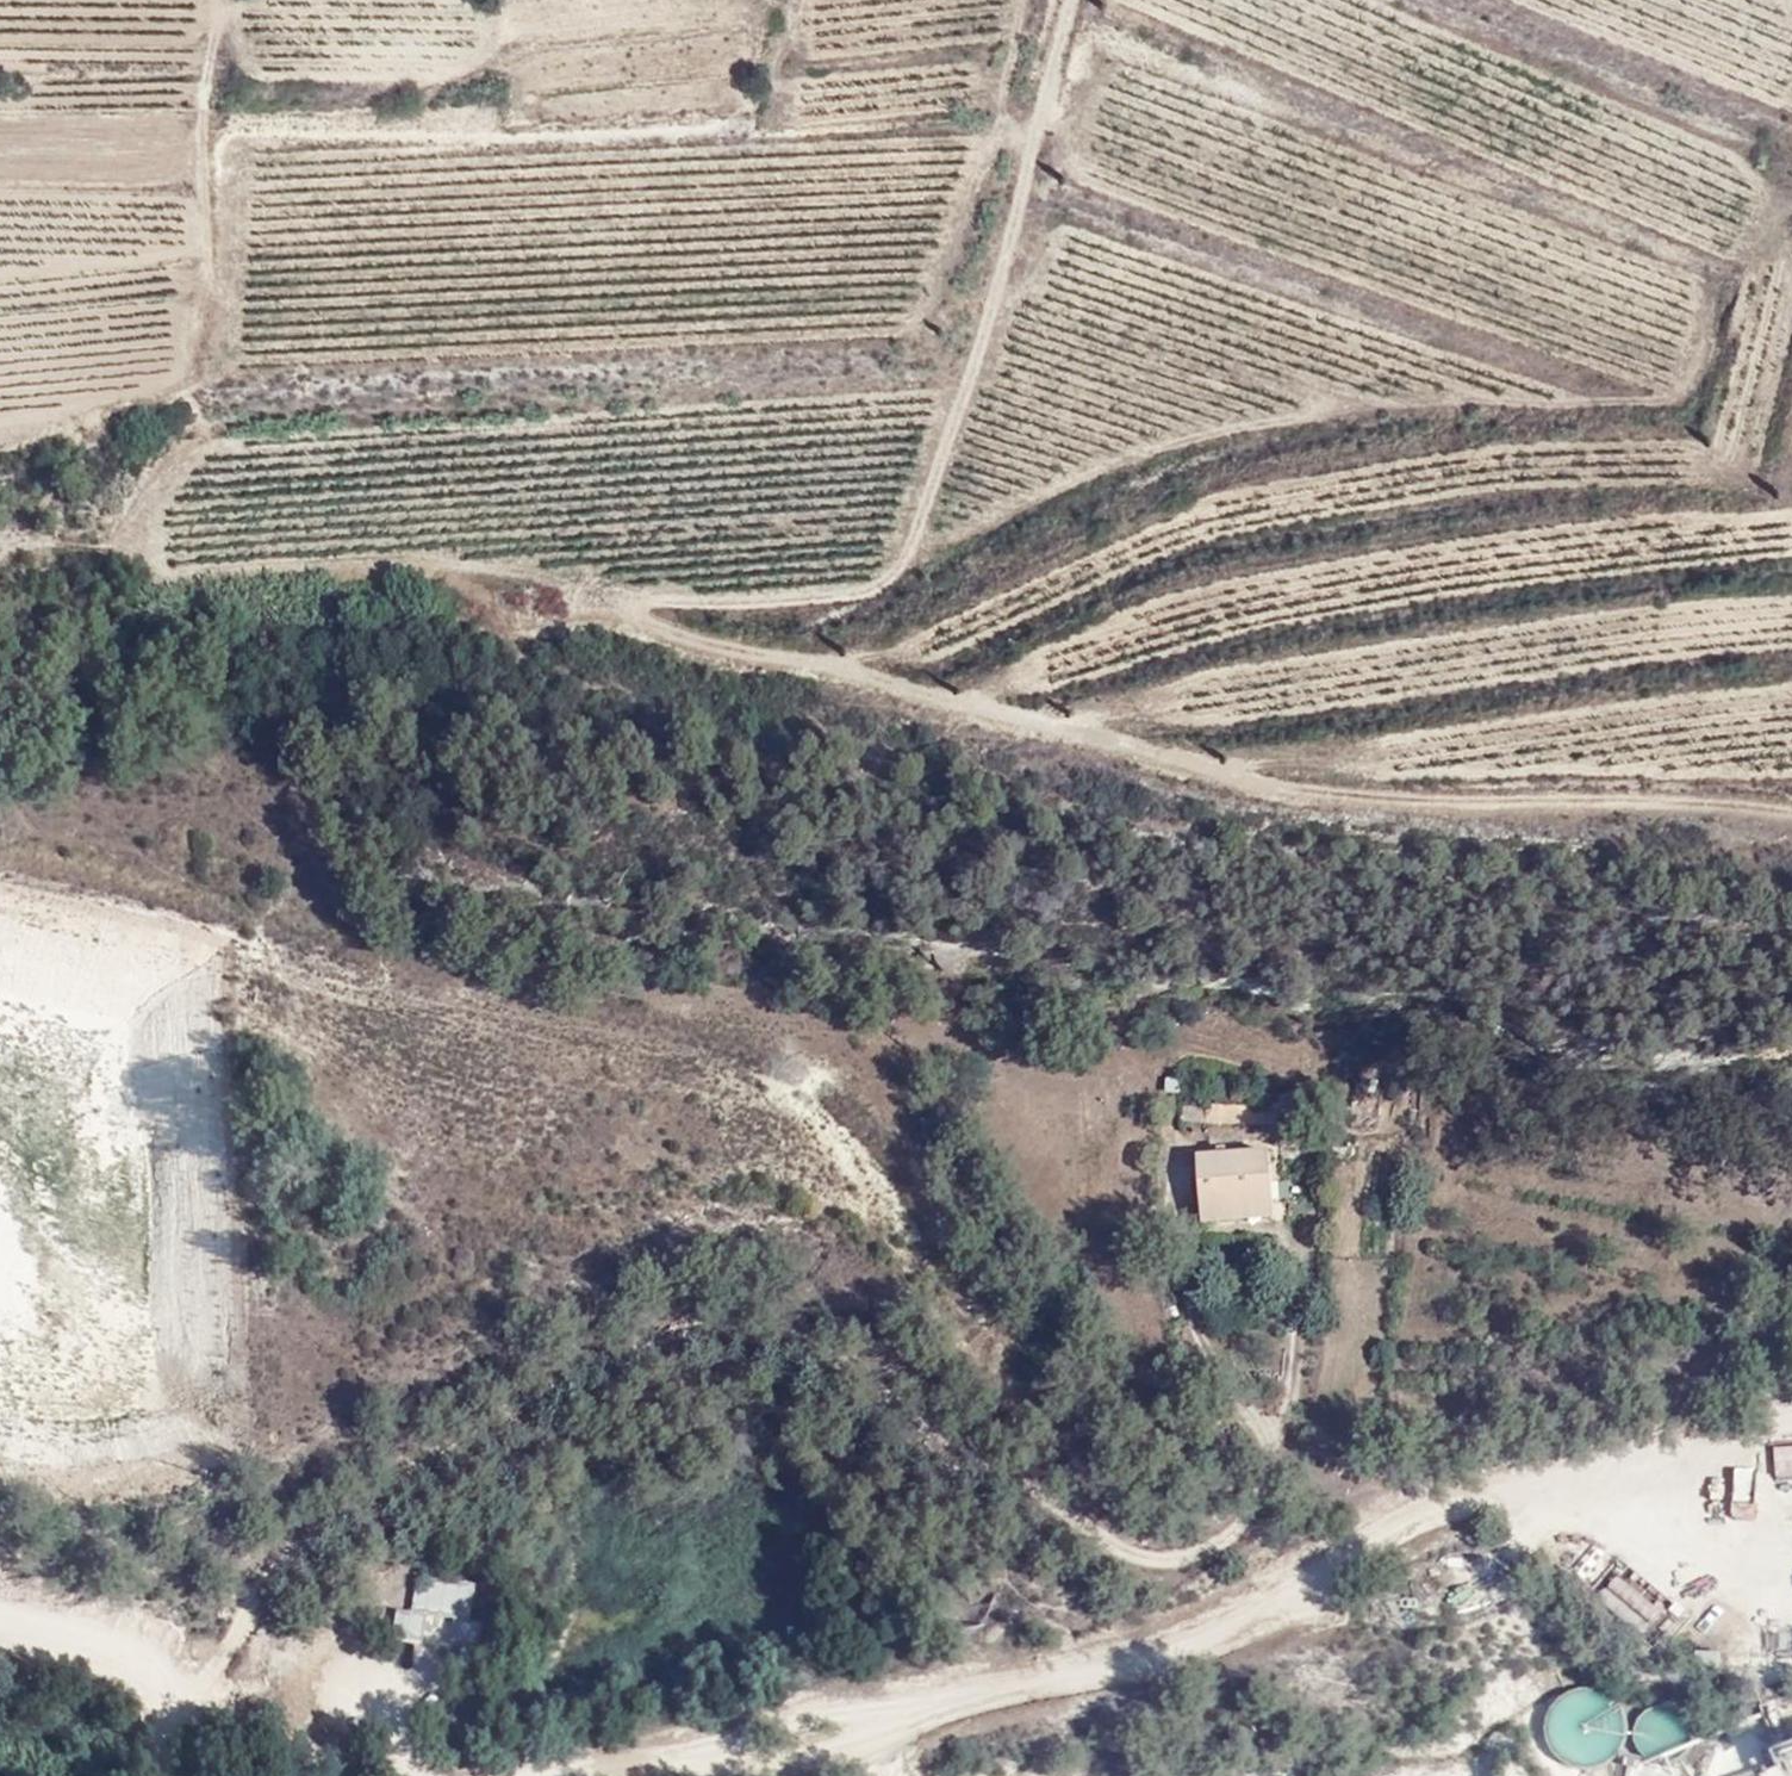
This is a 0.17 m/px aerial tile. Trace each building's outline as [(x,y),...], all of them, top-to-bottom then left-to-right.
[(1271,1155),(1201,1157),(1203,1228),(1273,1226),(1271,1155)] [(1719,1483),(1720,1513),(1737,1512),(1736,1482),(1719,1483)] [(1604,1587),(1648,1622),(1666,1600),(1622,1565),(1604,1587)] [(470,1618),(477,1580),(417,1570),(410,1610),(397,1607),(392,1639),(421,1644),(427,1611),(453,1616),(449,1642),(480,1647),(485,1620),(470,1618)] [(1620,1706),(1612,1695),(1601,1687),(1587,1684),(1574,1685),(1561,1691),(1552,1699),(1546,1710),(1544,1723),(1545,1735),(1551,1746),(1560,1755),(1571,1761),(1583,1763),(1596,1762),(1607,1756),(1617,1746),(1623,1734),(1624,1720),(1620,1706)] [(1692,1726),(1688,1717),(1681,1709),(1672,1705),(1662,1704),(1652,1706),(1644,1711),(1638,1718),(1634,1726),(1634,1736),(1636,1745),(1641,1752),(1648,1758),(1657,1761),(1666,1762),(1675,1759),(1684,1754),(1689,1745),(1692,1736),(1692,1726)]
